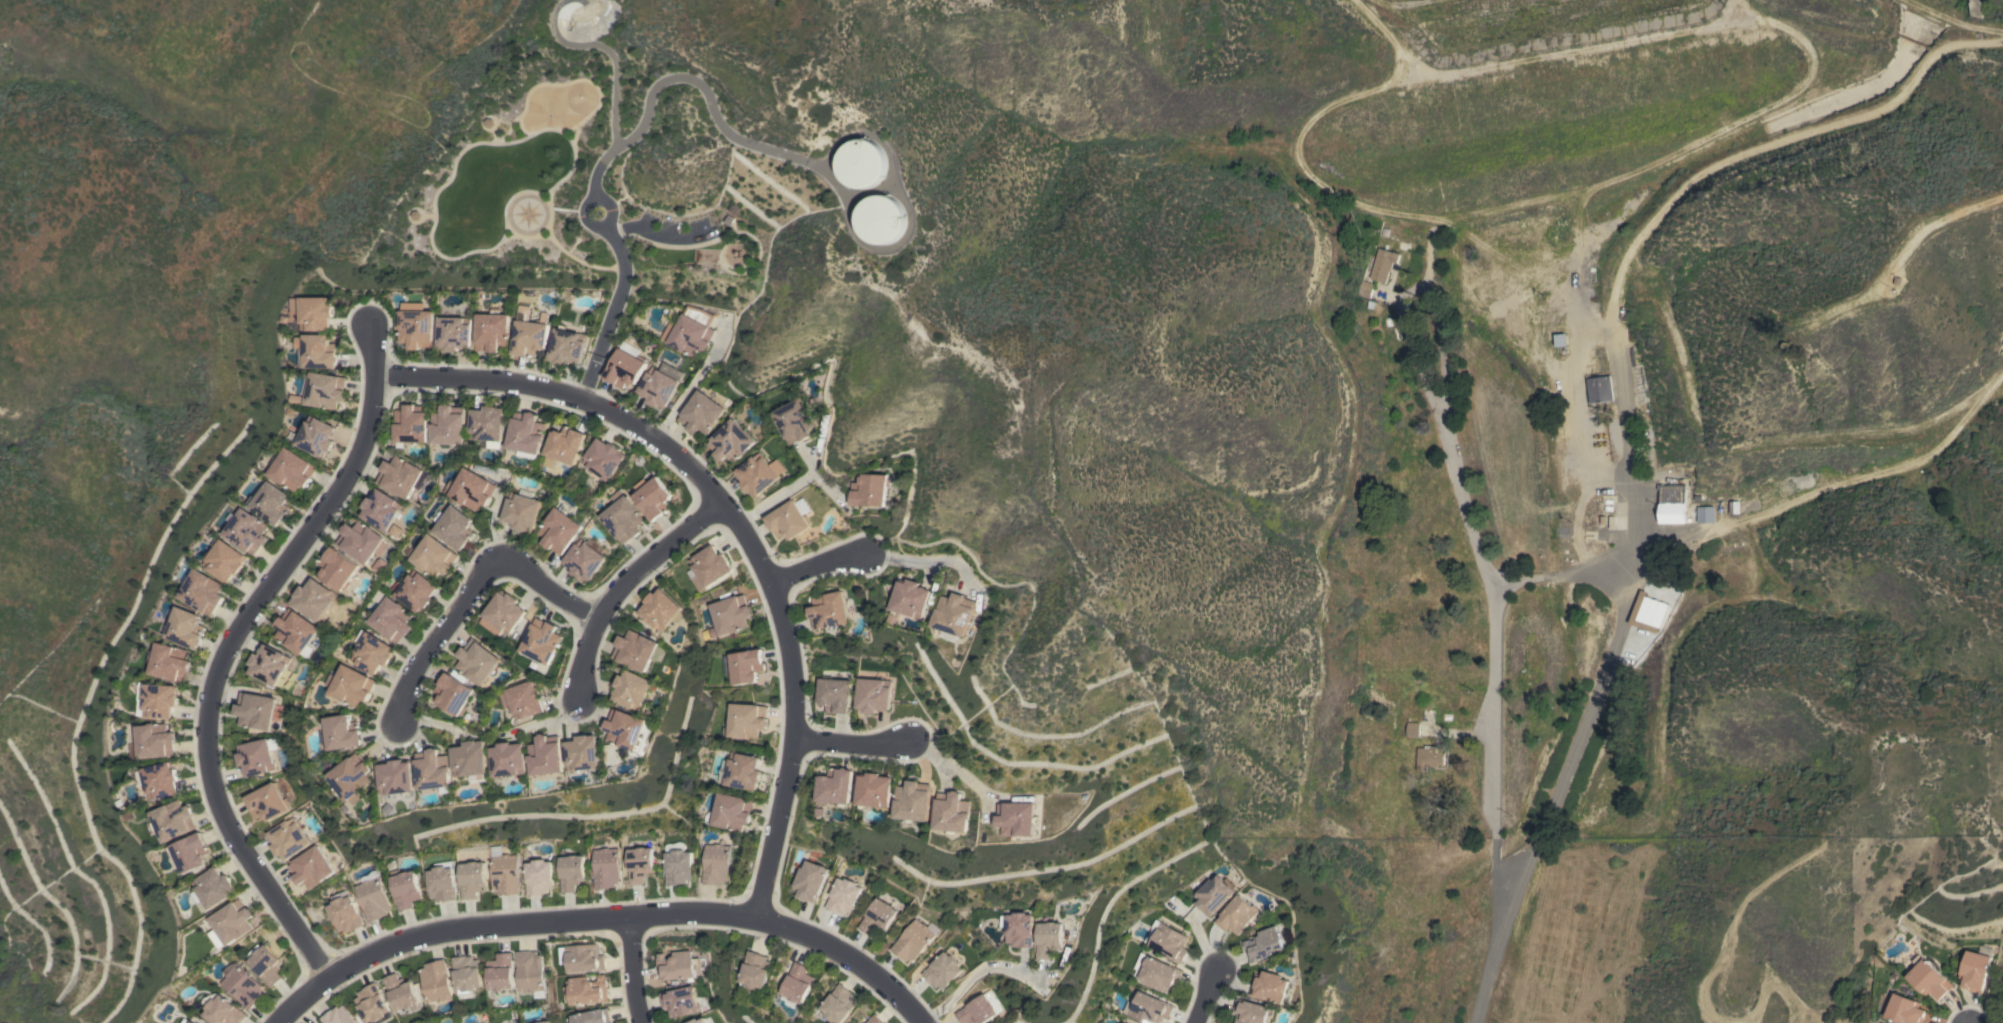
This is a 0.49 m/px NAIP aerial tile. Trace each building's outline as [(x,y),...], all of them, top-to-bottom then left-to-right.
[(1968,3),(1968,0),(1977,0),(1977,2),(1978,2),(1979,14),(1979,19),(1969,20),(1967,15),(1967,3),(1968,3)] [(882,177),(880,180),(876,183),(873,186),(868,187),(864,188),(860,188),(855,188),(851,186),(847,184),(844,181),(841,178),(839,174),(837,170),(836,166),(836,162),(837,157),(838,153),(840,149),(843,146),(846,143),(850,140),(854,139),(858,138),(863,138),(867,138),(871,140),(875,142),(878,145),(881,148),(884,152),(885,156),(886,160),(886,164),(886,169),(884,173),(882,177)] [(902,230),(900,234),(897,237),(894,240),(891,242),(887,244),(882,244),(878,244),(874,244),(870,242),(866,240),(863,237),(860,234),(858,230),(857,226),(856,222),(856,218),(857,214),(858,210),(860,206),(863,203),(866,200),(870,198),(874,196),(878,196),(882,196),(887,196),(891,198),(894,200),(897,203),(900,206),(902,210),(904,214),(904,218),(904,222),(904,226),(902,230)] [(724,214),(720,223),(726,226),(731,218),(724,214)] [(1396,264),(1391,262),(1385,283),(1367,278),(1376,248),(1392,253),(1392,252),(1399,254),(1396,264)] [(1372,284),(1368,299),(1355,295),(1359,280),(1372,284)] [(298,297),(330,297),(330,305),(332,305),(332,318),(329,318),(329,330),(305,330),(299,330),(298,313),(290,313),(290,299),(298,298),(298,297)] [(665,343),(666,341),(659,338),(667,320),(676,324),(685,305),(699,309),(712,316),(706,327),(712,330),(707,341),(709,342),(708,345),(709,345),(706,350),(705,349),(704,351),(698,348),(693,357),(677,349),(665,343)] [(432,311),(432,347),(419,347),(419,349),(408,349),(408,343),(399,343),(399,310),(432,311)] [(474,315),(507,314),(507,346),(498,346),(498,352),(496,352),(496,353),(489,353),(489,350),(475,350),(474,315)] [(436,317),(469,317),(469,324),(470,324),(469,347),(465,347),(465,348),(460,348),(460,347),(457,347),(457,351),(444,351),(444,349),(436,348),(436,317)] [(515,320),(548,324),(545,349),(541,349),(536,348),(535,356),(527,355),(527,356),(521,355),(521,356),(516,356),(516,355),(511,354),(515,320)] [(555,327),(587,335),(580,364),(568,361),(566,365),(554,362),(554,361),(547,360),(555,327)] [(1566,333),(1567,346),(1555,346),(1554,334),(1566,333)] [(327,334),(327,338),(328,338),(328,343),(335,343),(335,352),(336,352),(336,357),(337,357),(337,362),(336,362),(336,367),(302,368),(302,367),(298,367),(298,356),(302,356),(302,348),(293,348),(292,345),(292,342),(292,339),(293,337),(302,337),(301,334),(327,334)] [(621,340),(639,350),(637,354),(645,359),(644,361),(646,362),(634,384),(632,383),(631,384),(626,381),(622,388),(615,385),(616,384),(602,376),(621,340)] [(647,371),(648,371),(651,366),(656,369),(656,368),(679,381),(665,409),(658,405),(656,408),(645,402),(647,398),(645,396),(644,398),(640,396),(641,394),(636,392),(647,371)] [(306,395),(302,394),(304,385),(308,386),(310,371),(346,377),(344,390),(346,390),(344,401),(338,400),(336,409),(290,402),(292,395),(306,397),(306,395)] [(1612,400),(1589,403),(1586,378),(1609,375),(1612,400)] [(698,389),(725,408),(706,434),(699,429),(695,434),(686,428),(687,426),(677,419),(698,389)] [(770,412),(799,397),(808,413),(815,425),(806,430),(809,435),(799,441),(799,439),(788,445),(785,439),(770,412)] [(465,444),(451,444),(451,448),(443,447),(443,444),(432,443),(432,430),(431,430),(431,423),(432,423),(432,412),(441,412),(441,404),(445,404),(445,403),(450,403),(450,404),(453,405),(453,407),(464,407),(464,413),(465,413),(465,444)] [(428,442),(405,441),(404,448),(397,448),(397,442),(394,442),(395,410),(404,410),(404,404),(416,404),(416,405),(427,406),(427,412),(428,412),(428,442)] [(503,440),(478,439),(478,440),(469,439),(472,409),(484,410),(484,405),(497,406),(497,407),(505,408),(503,440)] [(506,447),(513,417),(514,417),(515,412),(527,414),(527,412),(530,412),(530,411),(535,412),(535,413),(538,414),(536,422),(545,424),(543,435),(544,435),(543,441),(542,441),(539,454),(538,454),(536,461),(529,459),(529,458),(517,455),(518,450),(506,447)] [(337,427),(335,432),(336,433),(334,437),(333,436),(332,438),(335,440),(329,452),(327,451),(324,458),(296,444),(297,441),(289,438),(293,431),(300,435),(310,414),(316,417),(337,427)] [(732,418),(755,441),(745,451),(746,452),(742,457),(741,455),(733,463),(726,456),(721,462),(719,460),(718,461),(714,457),(715,456),(713,453),(714,452),(706,444),(711,439),(710,439),(732,418)] [(574,465),(556,458),(552,468),(543,464),(546,455),(544,454),(552,431),(555,432),(556,430),(562,432),(564,426),(586,434),(574,465)] [(608,480),(587,466),(587,467),(581,463),(585,458),(584,457),(598,437),(608,445),(610,442),(620,449),(619,451),(625,456),(608,480)] [(274,466),(271,464),(276,456),(280,458),(287,446),(312,463),(312,464),(317,468),(310,479),(312,480),(307,487),(306,486),(305,487),(301,484),(296,492),(269,474),(274,466)] [(775,459),(784,470),(777,476),(778,477),(756,497),(750,491),(749,493),(740,483),(742,481),(734,472),(752,456),(753,457),(758,452),(764,459),(763,459),(768,465),(775,459)] [(425,470),(409,499),(377,482),(383,471),(380,470),(386,460),(392,463),(396,455),(425,470)] [(463,504),(464,504),(449,496),(450,495),(444,492),(451,480),(456,483),(465,467),(492,481),(491,482),(496,485),(491,496),(492,496),(491,498),(492,498),(488,505),(487,505),(487,506),(482,503),(477,511),(463,504)] [(860,505),(860,506),(850,505),(851,482),(857,482),(858,476),(860,476),(860,473),(884,474),(884,477),(887,477),(886,487),(884,486),(883,506),(860,505)] [(631,495),(656,476),(671,495),(669,497),(670,498),(665,502),(670,508),(664,513),(663,512),(652,522),(631,495)] [(250,507),(251,506),(248,504),(254,495),(257,498),(270,480),(290,495),(288,497),(289,498),(286,503),(292,508),(287,516),(286,515),(284,518),(281,523),(281,522),(278,526),(250,507)] [(1658,503),(1659,503),(1659,485),(1684,484),(1684,503),(1685,523),(1659,523),(1658,503)] [(359,515),(364,508),(362,507),(369,496),(371,498),(377,487),(398,500),(397,501),(403,505),(398,512),(386,532),(359,515)] [(533,533),(525,530),(525,531),(513,528),(514,523),(502,520),(510,491),(519,494),(521,488),(535,492),(533,498),(542,501),(533,533)] [(625,495),(645,520),(637,526),(641,531),(633,538),(631,536),(622,544),(599,516),(625,495)] [(791,499),(794,503),(801,498),(809,510),(801,515),(802,517),(805,514),(811,523),(809,524),(810,526),(790,541),(788,538),(787,539),(783,534),(778,537),(773,530),(772,531),(769,526),(768,527),(766,523),(767,522),(764,518),(791,499)] [(433,531),(438,523),(434,520),(434,518),(435,517),(437,516),(438,515),(438,513),(439,512),(441,511),(445,514),(453,504),(473,519),(471,522),(472,523),(468,528),(475,533),(468,541),(460,551),(433,531)] [(1714,522),(1697,523),(1696,506),(1713,506),(1714,522)] [(233,523),(230,521),(236,513),(238,515),(244,507),(255,515),(256,514),(261,518),(260,519),(269,526),(264,533),(270,538),(268,540),(269,541),(266,545),(266,544),(264,547),(262,546),(255,555),(250,552),(249,552),(224,534),(233,523)] [(583,526),(565,551),(564,550),(560,555),(551,548),(550,549),(541,542),(544,538),(537,533),(556,507),(583,526)] [(364,564),(335,543),(342,533),(340,532),(342,529),(341,528),(344,524),(345,525),(347,523),(353,527),(359,519),(368,526),(369,525),(374,529),(373,530),(384,538),(364,564)] [(453,551),(453,552),(458,556),(451,565),(452,566),(450,569),(451,570),(448,574),(447,573),(445,575),(439,571),(432,581),(418,570),(420,568),(409,559),(409,558),(405,555),(410,550),(414,553),(429,533),(453,551)] [(209,569),(209,568),(204,564),(217,546),(214,544),(218,538),(222,540),(223,538),(249,557),(244,563),(245,564),(238,574),(236,573),(228,583),(209,569)] [(588,583),(582,578),(580,580),(570,572),(573,569),(570,567),(569,569),(566,566),(567,565),(563,562),(576,543),(577,544),(581,538),(607,557),(588,583)] [(713,544),(720,555),(723,552),(730,563),(730,564),(734,571),(705,589),(704,588),(698,592),(686,572),(692,568),(691,566),(688,560),(693,557),(693,556),(713,544)] [(319,577),(321,575),(319,574),(323,568),(317,564),(322,557),(323,557),(331,546),(340,552),(339,553),(357,566),(346,582),(348,583),(342,591),(340,589),(339,591),(319,577)] [(187,585),(184,583),(189,574),(192,576),(197,568),(225,585),(220,593),(225,596),(219,606),(217,605),(211,616),(180,597),(187,585)] [(409,574),(414,578),(418,572),(437,586),(430,597),(432,598),(424,609),(423,607),(419,613),(394,595),(409,574)] [(290,602),(294,596),(293,595),(301,585),(305,587),(312,577),(336,595),(316,622),(290,602)] [(900,579),(907,581),(908,579),(920,582),(919,587),(922,588),(922,586),(926,587),(926,589),(931,590),(924,613),(923,613),(921,619),(916,617),(900,613),(899,616),(892,614),(893,610),(891,609),(900,579)] [(683,607),(680,610),(684,614),(677,623),(672,619),(661,632),(638,612),(646,603),(644,601),(653,591),(655,594),(660,588),(683,607)] [(482,615),(500,591),(506,596),(509,592),(519,600),(516,603),(518,605),(520,604),(523,607),(522,608),(526,611),(512,630),(511,629),(508,634),(502,630),(497,637),(478,623),(483,616),(482,615)] [(849,623),(819,629),(813,630),(811,618),(809,619),(807,608),(812,607),(810,597),(842,591),(849,623)] [(942,595),(951,599),(953,592),(964,596),(963,598),(974,602),(962,637),(959,636),(958,640),(955,641),(949,640),(946,639),(943,637),(940,633),(942,629),(931,626),(942,595)] [(1638,593),(1627,624),(1646,631),(1657,600),(1638,593)] [(708,605),(737,595),(737,596),(743,594),(747,605),(749,605),(750,607),(751,607),(752,612),(751,612),(752,615),(745,617),(748,627),(737,630),(738,631),(732,633),(731,632),(712,638),(709,629),(715,627),(708,605)] [(392,639),(391,640),(367,622),(387,595),(398,603),(399,603),(412,613),(406,622),(412,626),(410,629),(411,629),(408,634),(407,633),(406,634),(404,633),(397,643),(392,639)] [(201,615),(200,618),(200,619),(198,624),(205,626),(202,634),(203,635),(200,640),(202,641),(200,644),(199,644),(197,649),(177,641),(177,640),(162,634),(166,624),(169,626),(178,606),(201,615)] [(299,655),(273,636),(278,629),(274,625),(280,616),(281,617),(288,607),(293,611),(294,610),(318,628),(299,655)] [(519,650),(535,617),(547,623),(548,621),(557,626),(554,632),(562,636),(548,665),(519,650)] [(391,655),(392,655),(385,666),(382,664),(375,675),(358,665),(350,660),(354,654),(353,653),(359,644),(354,641),(361,629),(366,632),(366,631),(395,648),(391,655)] [(658,645),(665,649),(658,662),(651,659),(645,673),(618,660),(611,657),(616,646),(615,645),(620,634),(626,637),(630,629),(659,643),(658,645)] [(151,660),(147,659),(150,650),(154,651),(156,641),(187,650),(185,659),(190,660),(190,662),(191,662),(189,670),(188,670),(188,671),(186,671),(183,682),(177,681),(177,682),(148,674),(151,660)] [(501,659),(481,686),(455,666),(461,659),(456,655),(462,646),(469,651),(477,641),(501,659)] [(248,672),(252,666),(248,664),(254,652),(258,655),(259,652),(258,651),(260,647),(261,648),(264,643),(284,654),(284,655),(290,658),(286,665),(274,687),(248,672)] [(727,654),(750,651),(750,650),(760,649),(762,663),(763,662),(764,671),(756,672),(757,678),(756,679),(756,681),(732,685),(732,683),(729,683),(728,675),(723,675),(720,656),(727,655),(727,654)] [(328,693),(331,687),(324,684),(330,673),(336,676),(343,663),(370,677),(370,678),(375,681),(370,691),(371,691),(370,693),(371,694),(368,701),(367,700),(366,702),(361,699),(357,707),(328,693)] [(653,681),(639,711),(613,699),(615,694),(613,693),(615,689),(617,690),(618,687),(614,685),(619,674),(623,676),(627,669),(653,681)] [(454,676),(453,677),(473,689),(463,706),(466,707),(461,716),(459,714),(458,716),(437,704),(438,701),(436,700),(439,695),(433,691),(437,683),(438,684),(446,672),(454,676)] [(818,678),(850,680),(848,713),(834,712),(834,713),(826,713),(826,705),(819,705),(819,703),(816,702),(818,678)] [(858,678),(891,681),(889,710),(884,710),(884,711),(879,711),(880,710),(876,709),(876,714),(864,713),(864,708),(856,708),(858,678)] [(533,680),(536,687),(539,686),(543,698),(541,699),(545,711),(522,719),(522,718),(515,720),(513,713),(510,704),(503,707),(499,695),(506,692),(505,690),(533,680)] [(177,693),(177,698),(178,698),(177,703),(177,706),(172,706),(171,719),(141,717),(141,715),(134,715),(135,699),(137,698),(138,685),(144,685),(144,684),(177,686),(177,693)] [(238,725),(240,716),(234,714),(235,703),(237,704),(240,691),(276,698),(270,731),(238,725)] [(729,703),(758,705),(758,706),(765,706),(764,718),(766,718),(766,721),(768,721),(768,726),(766,726),(766,729),(758,729),(758,738),(746,738),(746,739),(740,739),(740,737),(727,737),(729,703)] [(648,719),(647,723),(651,725),(652,726),(652,727),(649,733),(650,734),(646,744),(647,745),(643,756),(642,756),(641,757),(633,754),(632,753),(633,750),(632,749),(632,748),(621,744),(621,745),(607,740),(610,732),(604,730),(609,718),(613,708),(619,710),(619,709),(648,719)] [(329,751),(328,744),(322,745),(320,734),(320,730),(323,730),(322,721),(325,721),(324,718),(349,714),(349,717),(350,717),(351,722),(358,721),(360,729),(361,735),(363,735),(363,739),(362,739),(363,745),(329,751)] [(1406,736),(1407,722),(1419,722),(1419,737),(1406,736)] [(148,725),(148,723),(154,723),(154,724),(166,723),(166,732),(174,732),(174,735),(176,735),(176,739),(175,739),(175,743),(173,743),(174,754),(168,755),(168,756),(138,759),(137,757),(129,758),(127,746),(136,745),(135,726),(148,725)] [(564,772),(531,775),(529,762),(528,762),(527,755),(528,755),(527,744),(537,743),(536,736),(539,735),(539,734),(544,733),(544,735),(547,734),(547,737),(558,735),(559,742),(560,742),(564,772)] [(601,767),(598,768),(599,772),(591,773),(591,769),(578,770),(568,772),(565,742),(577,740),(576,736),(589,734),(589,735),(597,735),(601,767)] [(245,772),(244,773),(243,768),(244,768),(243,765),(239,766),(236,754),(240,753),(238,745),(267,738),(267,739),(273,737),(276,748),(269,750),(275,769),(269,771),(269,772),(246,777),(245,772)] [(464,746),(464,741),(477,740),(477,741),(485,740),(488,773),(486,773),(486,779),(478,780),(478,774),(455,777),(452,747),(464,746)] [(490,747),(498,746),(498,743),(510,742),(511,744),(523,743),(526,767),(525,767),(526,773),(494,777),(490,747)] [(1417,747),(1424,748),(1424,746),(1445,746),(1445,753),(1444,753),(1443,764),(1437,764),(1437,766),(1426,766),(1426,771),(1417,771),(1417,747)] [(420,790),(416,759),(417,759),(416,753),(428,752),(427,750),(431,749),(431,748),(436,747),(436,749),(439,748),(440,756),(449,755),(450,766),(451,766),(452,772),(451,772),(453,786),(420,790)] [(343,794),(340,796),(334,788),(337,786),(328,775),(357,752),(365,762),(367,761),(374,770),(368,774),(374,781),(362,791),(366,796),(355,805),(351,799),(349,801),(343,794)] [(721,785),(721,783),(715,782),(720,759),(726,760),(727,759),(726,759),(728,752),(757,757),(755,769),(759,770),(757,784),(756,783),(754,791),(721,785)] [(379,765),(392,763),(391,760),(404,759),(404,761),(412,760),(416,791),(413,791),(413,795),(406,796),(406,792),(384,795),(383,788),(382,789),(379,765)] [(156,799),(155,798),(149,800),(145,784),(139,786),(137,780),(136,780),(134,770),(170,761),(172,761),(173,768),(175,768),(178,780),(176,781),(179,793),(156,799)] [(837,768),(843,769),(843,767),(848,768),(848,769),(853,770),(848,808),(839,807),(839,803),(830,802),(829,805),(820,804),(820,801),(816,801),(819,775),(823,776),(823,775),(828,775),(829,769),(837,769),(837,768)] [(860,775),(868,776),(868,772),(880,773),(880,776),(893,777),(891,801),(889,801),(889,808),(883,807),(867,806),(867,809),(859,809),(860,805),(857,804),(860,775)] [(897,785),(907,786),(907,780),(919,781),(918,783),(931,784),(927,821),(914,820),(913,824),(904,823),(904,819),(894,818),(897,785)] [(267,822),(266,819),(264,820),(261,814),(254,818),(250,810),(251,809),(244,797),(273,781),(277,789),(283,786),(288,795),(282,798),(283,799),(285,798),(290,807),(288,808),(289,810),(267,822)] [(936,799),(937,799),(937,792),(949,793),(949,792),(952,792),(952,790),(957,791),(957,792),(960,792),(959,800),(969,801),(968,812),(969,813),(968,819),(967,819),(966,832),(956,832),(956,835),(946,834),(946,830),(933,829),(936,799)] [(706,824),(704,824),(702,824),(701,823),(700,821),(701,816),(702,814),(706,812),(708,807),(709,806),(712,807),(715,793),(751,801),(746,824),(741,823),(739,832),(708,825),(706,824)] [(158,830),(150,834),(146,825),(154,821),(150,812),(179,799),(183,807),(189,805),(194,815),(192,816),(197,828),(164,843),(158,830)] [(1033,802),(1033,816),(1037,816),(1037,825),(1033,825),(1033,836),(1001,836),(1001,826),(995,826),(995,816),(996,816),(996,803),(1003,803),(1003,802),(1033,802)] [(286,820),(287,820),(292,817),(310,843),(284,861),(280,855),(278,856),(271,846),(274,843),(273,841),(271,842),(269,838),(270,837),(267,833),(286,820)] [(184,874),(183,872),(180,873),(176,865),(179,863),(175,855),(171,857),(167,847),(192,836),(191,835),(200,831),(206,844),(207,844),(211,852),(204,855),(206,861),(205,862),(206,864),(184,874)] [(686,879),(686,882),(679,883),(680,884),(666,885),(664,868),(666,868),(665,853),(664,851),(664,849),(663,847),(664,845),(665,844),(667,843),(671,843),(673,843),(675,842),(677,842),(679,842),(682,842),(683,844),(683,847),(683,848),(684,849),(684,851),(690,851),(691,879),(686,879)] [(703,844),(712,845),(712,843),(719,844),(719,845),(729,846),(728,881),(722,881),(722,884),(716,884),(716,885),(701,884),(703,844)] [(335,871),(322,881),(309,890),(304,882),(299,885),(298,884),(297,884),(293,878),(294,877),(293,876),(294,875),(288,866),(293,862),(292,861),(317,844),(335,871)] [(593,876),(591,849),(600,849),(600,848),(607,847),(607,848),(618,848),(620,880),(619,880),(619,883),(615,884),(615,887),(609,887),(609,888),(594,889),(593,876)] [(629,885),(628,869),(627,849),(637,848),(637,847),(645,847),(645,848),(652,847),(653,868),(653,872),(647,872),(647,876),(643,876),(644,884),(629,885)] [(519,894),(504,895),(504,894),(498,894),(498,891),(493,892),(493,889),(492,889),(491,873),(490,872),(489,867),(491,865),(490,856),(500,855),(500,854),(508,854),(508,855),(516,854),(519,894)] [(584,880),(578,880),(579,884),(574,884),(574,892),(560,893),(558,875),(559,875),(558,857),(567,856),(567,855),(576,855),(576,856),(582,855),(584,880)] [(552,889),(547,889),(547,893),(540,893),(541,894),(526,895),(525,881),(524,863),(531,862),(531,860),(544,859),(544,861),(550,861),(552,889)] [(799,867),(802,868),(805,860),(818,865),(818,864),(825,867),(825,868),(827,869),(815,903),(803,899),(794,896),(796,891),(792,889),(793,886),(792,886),(799,867)] [(461,900),(460,884),(458,864),(468,863),(468,862),(477,861),(477,862),(483,862),(485,886),(479,887),(480,890),(475,891),(476,898),(461,900)] [(202,913),(197,904),(190,893),(196,890),(191,882),(216,866),(223,876),(226,874),(233,884),(233,885),(237,891),(209,910),(209,909),(202,913)] [(456,899),(442,901),(442,900),(435,901),(435,897),(429,898),(426,871),(432,870),(432,867),(444,866),(445,868),(452,867),(456,899)] [(354,886),(362,883),(361,881),(360,879),(360,878),(360,877),(361,876),(363,875),(365,875),(367,874),(369,872),(370,871),(372,870),(375,870),(376,870),(377,871),(378,872),(378,876),(382,885),(383,886),(385,891),(385,892),(391,909),(386,911),(388,914),(381,917),(382,917),(368,923),(354,886)] [(411,901),(413,907),(399,911),(389,877),(399,874),(399,873),(407,871),(407,872),(413,870),(421,899),(411,901)] [(1200,909),(1199,910),(1193,903),(1197,900),(1192,895),(1209,878),(1212,881),(1222,871),(1238,887),(1233,891),(1234,892),(1209,918),(1200,909)] [(838,912),(837,913),(824,907),(829,896),(828,896),(836,877),(843,880),(844,878),(856,883),(855,885),(861,888),(849,913),(845,911),(843,915),(838,912)] [(347,889),(350,895),(351,895),(365,925),(351,931),(351,930),(345,933),(343,929),(339,932),(335,924),(327,906),(333,904),(332,902),(333,901),(331,897),(347,889)] [(1213,922),(1221,913),(1238,894),(1252,906),(1253,905),(1259,910),(1237,936),(1228,928),(1225,932),(1213,922)] [(857,928),(875,897),(884,903),(885,902),(892,906),(891,907),(897,910),(884,931),(879,928),(877,931),(873,929),(869,935),(857,928)] [(208,933),(216,928),(209,918),(234,901),(235,902),(240,898),(246,908),(248,907),(250,909),(251,909),(254,913),(253,913),(254,916),(248,920),(253,928),(244,934),(245,935),(240,939),(239,938),(228,945),(227,945),(219,950),(208,933)] [(1001,919),(1005,919),(1005,915),(1012,915),(1012,912),(1025,912),(1025,914),(1032,914),(1033,947),(1017,947),(1017,946),(1011,947),(1011,943),(1007,943),(1006,935),(1005,927),(1001,927),(1001,919)] [(914,918),(921,924),(921,923),(926,927),(929,923),(938,929),(928,942),(928,944),(925,948),(922,949),(912,962),(908,960),(906,962),(901,958),(889,949),(914,918)] [(1148,945),(1149,944),(1143,942),(1151,927),(1150,927),(1154,919),(1159,922),(1160,921),(1188,937),(1183,947),(1188,950),(1180,963),(1148,945)] [(1037,923),(1048,923),(1048,922),(1056,922),(1056,923),(1062,923),(1063,947),(1052,948),(1053,959),(1038,959),(1037,923)] [(1246,950),(1246,951),(1245,948),(1243,948),(1242,945),(1243,945),(1242,941),(1249,939),(1249,941),(1254,939),(1253,936),(1258,934),(1257,931),(1275,925),(1278,932),(1280,931),(1286,951),(1256,961),(1250,963),(1246,950)] [(258,944),(261,947),(265,944),(283,962),(278,966),(281,968),(278,972),(283,977),(272,987),(247,961),(250,959),(246,955),(258,944)] [(597,944),(598,955),(604,955),(605,970),(568,973),(567,963),(559,963),(558,947),(564,946),(597,944)] [(1964,950),(1976,953),(1977,946),(1990,949),(1989,956),(1990,957),(1981,993),(1966,990),(1967,989),(1960,987),(1962,979),(1957,978),(1964,950)] [(516,951),(530,950),(530,951),(537,951),(537,955),(543,954),(544,973),(545,973),(545,979),(545,990),(545,996),(545,997),(543,998),(542,998),(539,997),(537,998),(536,998),(535,997),(534,996),(534,992),(527,992),(527,991),(519,992),(516,951)] [(694,950),(695,957),(696,957),(696,958),(702,958),(703,969),(697,969),(697,977),(660,980),(659,967),(658,967),(657,957),(658,957),(658,953),(665,953),(666,957),(667,959),(671,959),(672,958),(673,957),(674,956),(675,952),(694,950)] [(747,950),(762,954),(761,955),(768,957),(767,960),(771,961),(764,989),(757,987),(755,993),(740,989),(739,982),(747,950)] [(944,951),(949,956),(950,954),(959,964),(957,965),(962,970),(942,989),(938,985),(936,988),(931,983),(931,984),(921,974),(944,951)] [(1145,984),(1146,981),(1133,975),(1136,969),(1133,968),(1140,951),(1182,970),(1177,981),(1178,982),(1174,990),(1168,988),(1166,992),(1164,991),(1164,992),(1145,984)] [(487,960),(497,960),(496,953),(512,952),(514,988),(503,989),(503,990),(495,991),(495,989),(489,990),(487,960)] [(1952,985),(1939,1000),(1929,991),(1925,995),(1905,977),(1915,966),(1911,962),(1918,954),(1952,985)] [(466,955),(466,957),(473,956),(473,960),(479,959),(482,987),(475,987),(476,990),(473,990),(474,996),(458,999),(457,990),(456,990),(452,957),(466,955)] [(420,970),(422,970),(421,968),(425,968),(424,964),(432,962),(432,961),(444,959),(453,998),(444,999),(444,1000),(437,1002),(438,1007),(429,1009),(428,1003),(427,1003),(420,970)] [(779,994),(794,961),(808,968),(805,973),(814,978),(802,1004),(798,1002),(795,1008),(794,1008),(793,1008),(785,1005),(785,1004),(784,1003),(785,1001),(781,999),(780,998),(780,997),(782,995),(779,994)] [(264,987),(263,987),(264,988),(261,992),(263,993),(259,998),(259,999),(250,1010),(220,983),(226,976),(226,975),(222,972),(228,965),(237,962),(238,963),(264,987)] [(1255,983),(1254,983),(1256,972),(1264,974),(1265,970),(1286,975),(1286,978),(1294,980),(1291,994),(1289,1001),(1288,1001),(1288,1004),(1252,995),(1255,983)] [(383,978),(396,973),(399,979),(400,979),(402,984),(411,981),(420,1001),(413,1004),(414,1005),(407,1008),(406,1007),(396,1011),(383,978)] [(571,1005),(570,1002),(564,1002),(562,987),(569,986),(569,985),(570,985),(569,978),(587,976),(588,980),(590,980),(592,981),(593,983),(596,982),(598,979),(597,975),(604,974),(605,978),(606,978),(607,987),(606,987),(608,1001),(571,1005)] [(393,1016),(380,1022),(368,1022),(366,1022),(354,999),(359,997),(357,993),(363,990),(362,989),(376,981),(391,1011),(390,1011),(393,1016)] [(856,1003),(841,1022),(838,1022),(834,1020),(832,1022),(823,1015),(824,1013),(819,1008),(839,983),(850,992),(850,993),(855,997),(852,1000),(856,1003)] [(670,1018),(668,1007),(662,1008),(659,993),(697,985),(701,1003),(702,1003),(703,1011),(670,1018)] [(969,1022),(968,1022),(961,1022),(954,1013),(984,993),(989,989),(995,999),(997,999),(999,1002),(999,1004),(1003,1009),(998,1013),(999,1014),(985,1022),(970,1022),(969,1022)] [(1162,1017),(1159,1022),(1145,1022),(1127,1015),(1127,1014),(1123,1012),(1127,1000),(1134,1003),(1139,991),(1164,1001),(1173,1005),(1167,1019),(1162,1017)] [(246,1014),(239,1022),(214,1022),(204,1015),(208,1009),(207,1008),(208,1006),(203,1003),(205,999),(206,998),(207,997),(209,996),(217,992),(220,995),(221,994),(246,1014)] [(1925,1017),(1922,1022),(1900,1022),(1884,1017),(1894,992),(1920,1003),(1918,1007),(1926,1010),(1924,1016),(1925,1017)] [(1274,1007),(1270,1022),(1237,1022),(1239,1014),(1234,1013),(1237,998),(1274,1007)] [(343,1004),(359,1022),(324,1022),(320,1018),(332,1009),(332,1010),(337,1006),(339,1008),(343,1004)] [(611,1020),(612,1022),(567,1022),(566,1019),(567,1017),(571,1017),(571,1015),(603,1008),(603,1009),(607,1008),(610,1020),(611,1020)] [(873,1015),(881,1022),(865,1022),(873,1015)]
